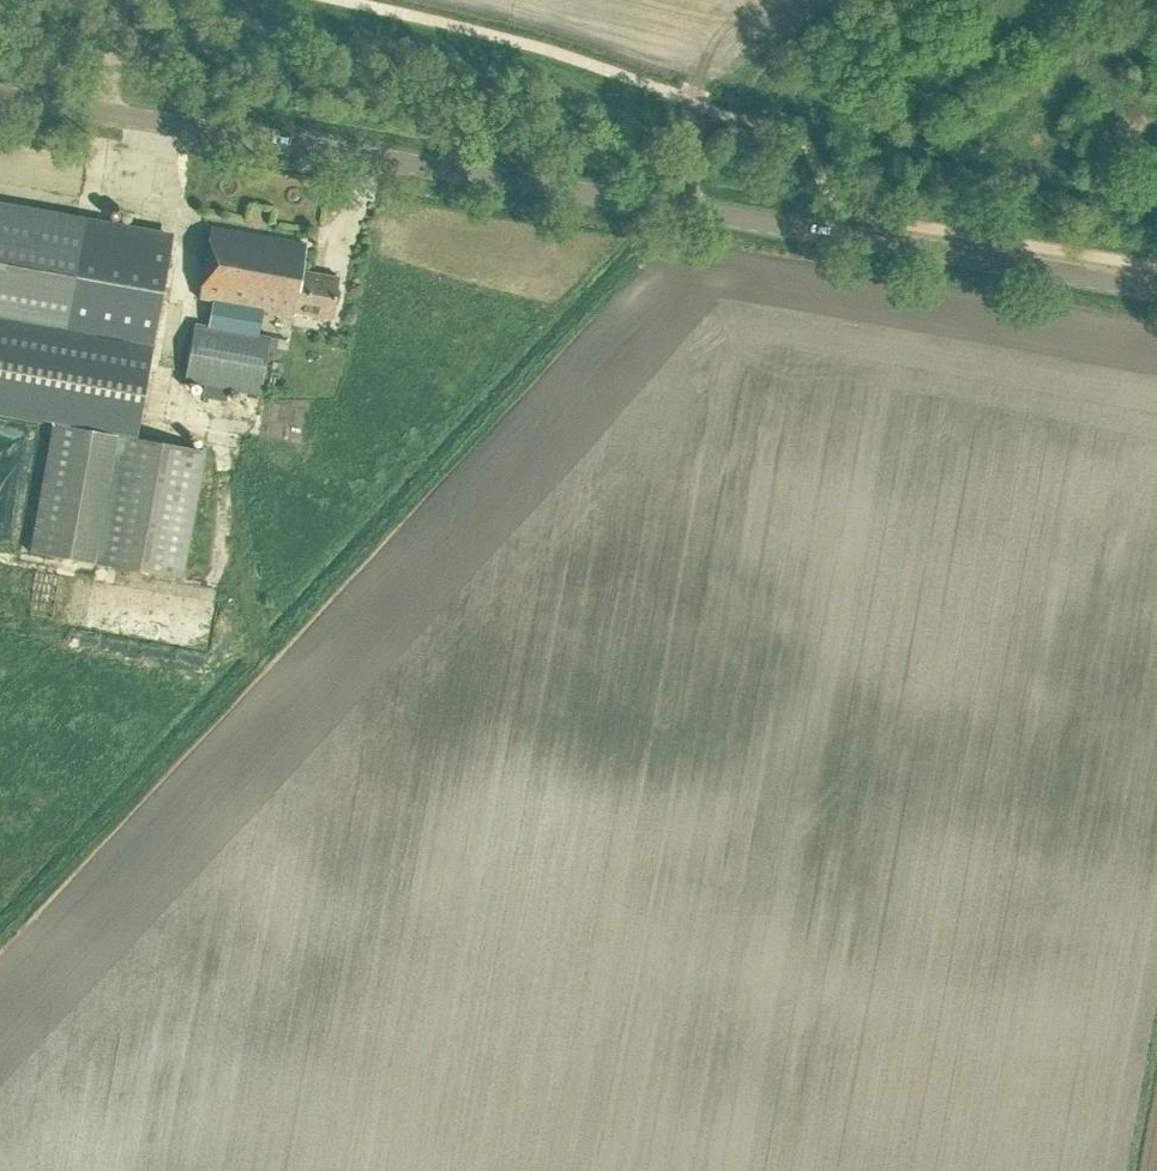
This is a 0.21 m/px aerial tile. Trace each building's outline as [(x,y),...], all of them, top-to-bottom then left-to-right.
[(43,424),(44,421),(138,437),(171,245),(86,230),(88,217),(0,202),(0,416),(43,424)] [(308,245),(211,229),(199,299),(333,321),(340,278),(304,272),(308,245)] [(193,325),(183,382),(204,386),(227,390),(259,396),(260,396),(263,378),(268,352),(270,339),(258,337),(208,328),(193,325)] [(204,451),(51,425),(29,553),(182,579),(204,451)]
